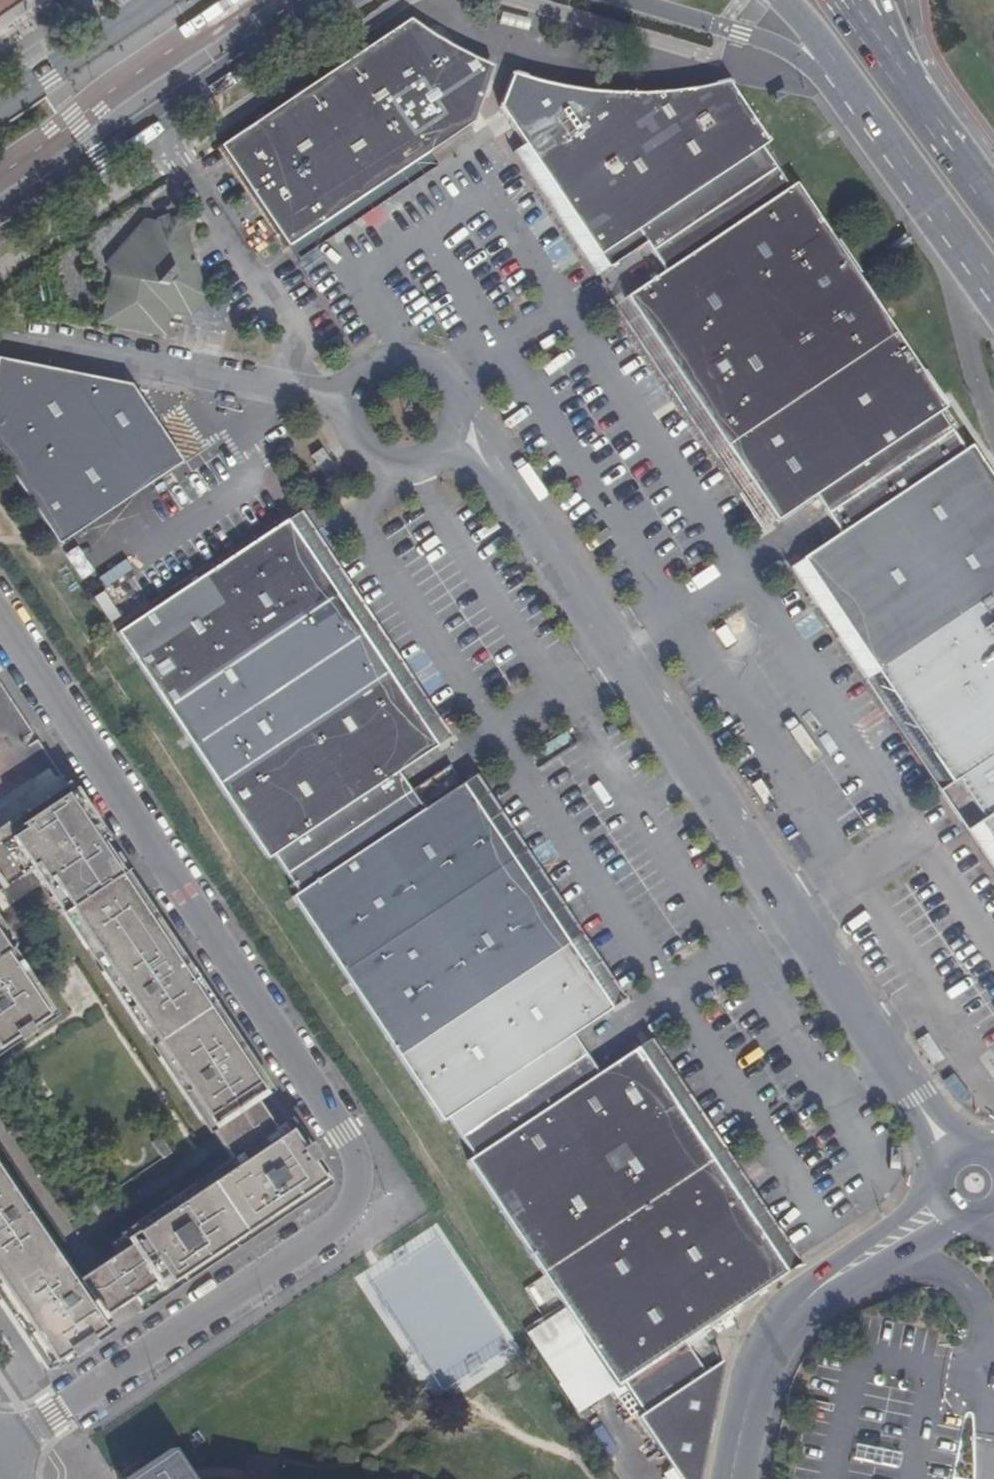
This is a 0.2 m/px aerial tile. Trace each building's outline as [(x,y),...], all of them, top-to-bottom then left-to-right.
[(18,0),(0,0),(0,12),(18,0)] [(362,52),(342,65),(269,113),(219,147),(287,247),(336,214),(474,122),(489,79),(481,68),(476,61),(472,57),(408,22),(362,52)] [(476,61),(481,68),(489,79),(493,69),(472,57),(476,61)] [(645,95),(620,95),(607,93),(588,91),(561,87),(528,79),(512,74),(498,108),(584,235),(599,257),(640,228),(653,249),(775,168),(761,147),(767,144),(768,143),(727,82),(704,87),(675,93),(645,95)] [(894,332),(850,267),(806,200),(795,183),(788,188),(775,168),(653,249),(667,270),(627,297),(724,445),(838,369),(894,332)] [(111,275),(100,322),(165,334),(170,310),(191,315),(198,307),(207,297),(179,217),(158,225),(144,219),(106,262),(111,275)] [(945,408),(894,332),(838,369),(724,445),(775,522),(816,496),(826,513),(951,429),(940,412),(945,408)] [(0,358),(0,458),(58,545),(180,462),(154,421),(130,384),(0,358)] [(993,589),(993,481),(970,445),(964,449),(951,429),(826,513),(839,533),(801,559),(874,669),(991,592),(993,589)] [(166,708),(335,595),(311,558),(285,518),(115,632),(166,708)] [(971,798),(993,782),(993,589),(991,592),(874,669),(951,785),(958,780),(971,798)] [(335,595),(166,708),(217,784),(386,671),(360,632),(335,595)] [(272,854),(396,772),(435,745),(409,705),(386,671),(217,784),(266,859),(272,854)] [(396,772),(272,854),(285,874),(410,791),(396,772)] [(971,798),(985,819),(977,824),(993,849),(993,782),(971,798)] [(524,881),(461,786),(423,810),(297,893),(291,897),(398,1058),(514,981),(567,946),(524,881)] [(34,871),(12,839),(19,833),(18,829),(70,795),(67,789),(0,833),(0,893),(34,871)] [(114,859),(118,857),(75,791),(70,795),(114,859)] [(297,893),(423,810),(410,791),(285,874),(297,893)] [(114,859),(70,795),(18,829),(19,833),(12,839),(34,871),(43,883),(52,879),(62,894),(54,900),(64,914),(65,912),(121,875),(127,871),(118,857),(114,859)] [(213,1131),(256,1103),(270,1093),(142,899),(136,899),(121,875),(65,912),(211,1131),(213,1131)] [(52,879),(43,883),(54,900),(62,894),(52,879)] [(9,951),(17,944),(8,931),(0,936),(0,956),(9,951)] [(446,1117),(461,1139),(585,1055),(571,1035),(610,1009),(587,976),(567,946),(514,981),(398,1058),(440,1121),(446,1117)] [(51,1016),(9,951),(0,956),(0,1049),(51,1016)] [(597,1074),(473,1156),(467,1161),(505,1218),(674,1107),(655,1079),(635,1048),(597,1074)] [(473,1156),(597,1074),(585,1055),(461,1139),(473,1156)] [(213,1131),(235,1164),(279,1135),(256,1103),(213,1131)] [(674,1107),(505,1218),(542,1274),(711,1162),(692,1134),(674,1107)] [(292,1126),(279,1135),(235,1164),(180,1201),(112,1246),(118,1255),(130,1272),(117,1281),(130,1301),(140,1314),(152,1306),(150,1303),(329,1183),(292,1126)] [(785,1273),(711,1162),(542,1274),(557,1297),(617,1386),(623,1381),(624,1384),(686,1345),(684,1341),(739,1305),(785,1273)] [(23,1334),(48,1372),(106,1333),(99,1322),(130,1301),(117,1281),(130,1272),(118,1255),(74,1284),(0,1173),(0,1299),(23,1334)] [(481,1335),(427,1249),(378,1280),(431,1365),(481,1335)] [(700,1336),(690,1344),(705,1366),(715,1358),(700,1336)] [(624,1384),(643,1412),(637,1417),(679,1478),(698,1478),(699,1474),(692,1472),(710,1389),(717,1389),(722,1361),(704,1372),(686,1345),(624,1384)] [(173,1452),(176,1446),(171,1450),(125,1478),(191,1478),(173,1452)]
